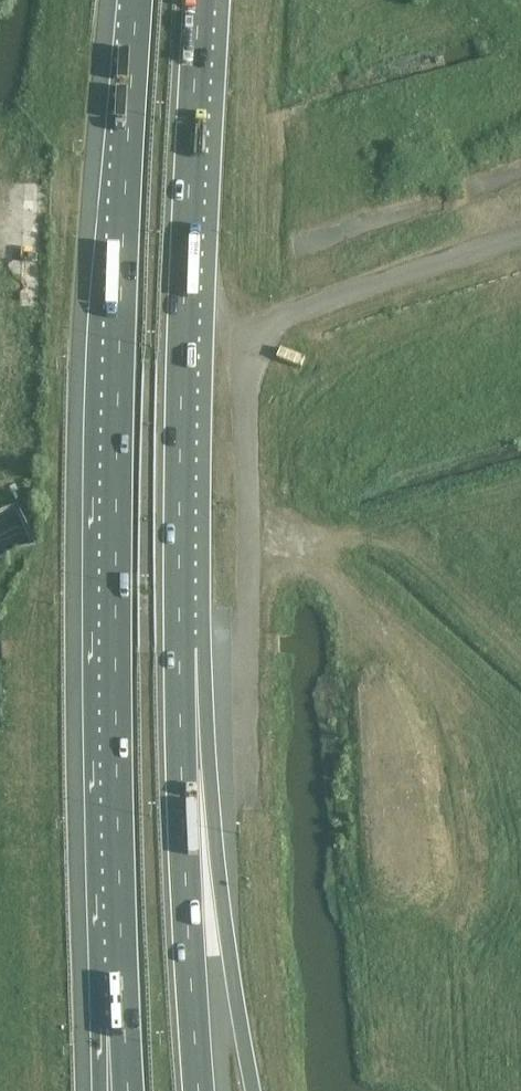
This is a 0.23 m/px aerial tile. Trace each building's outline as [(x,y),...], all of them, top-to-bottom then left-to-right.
[(42,191),(15,190),(14,216),(41,217),(42,191)]
